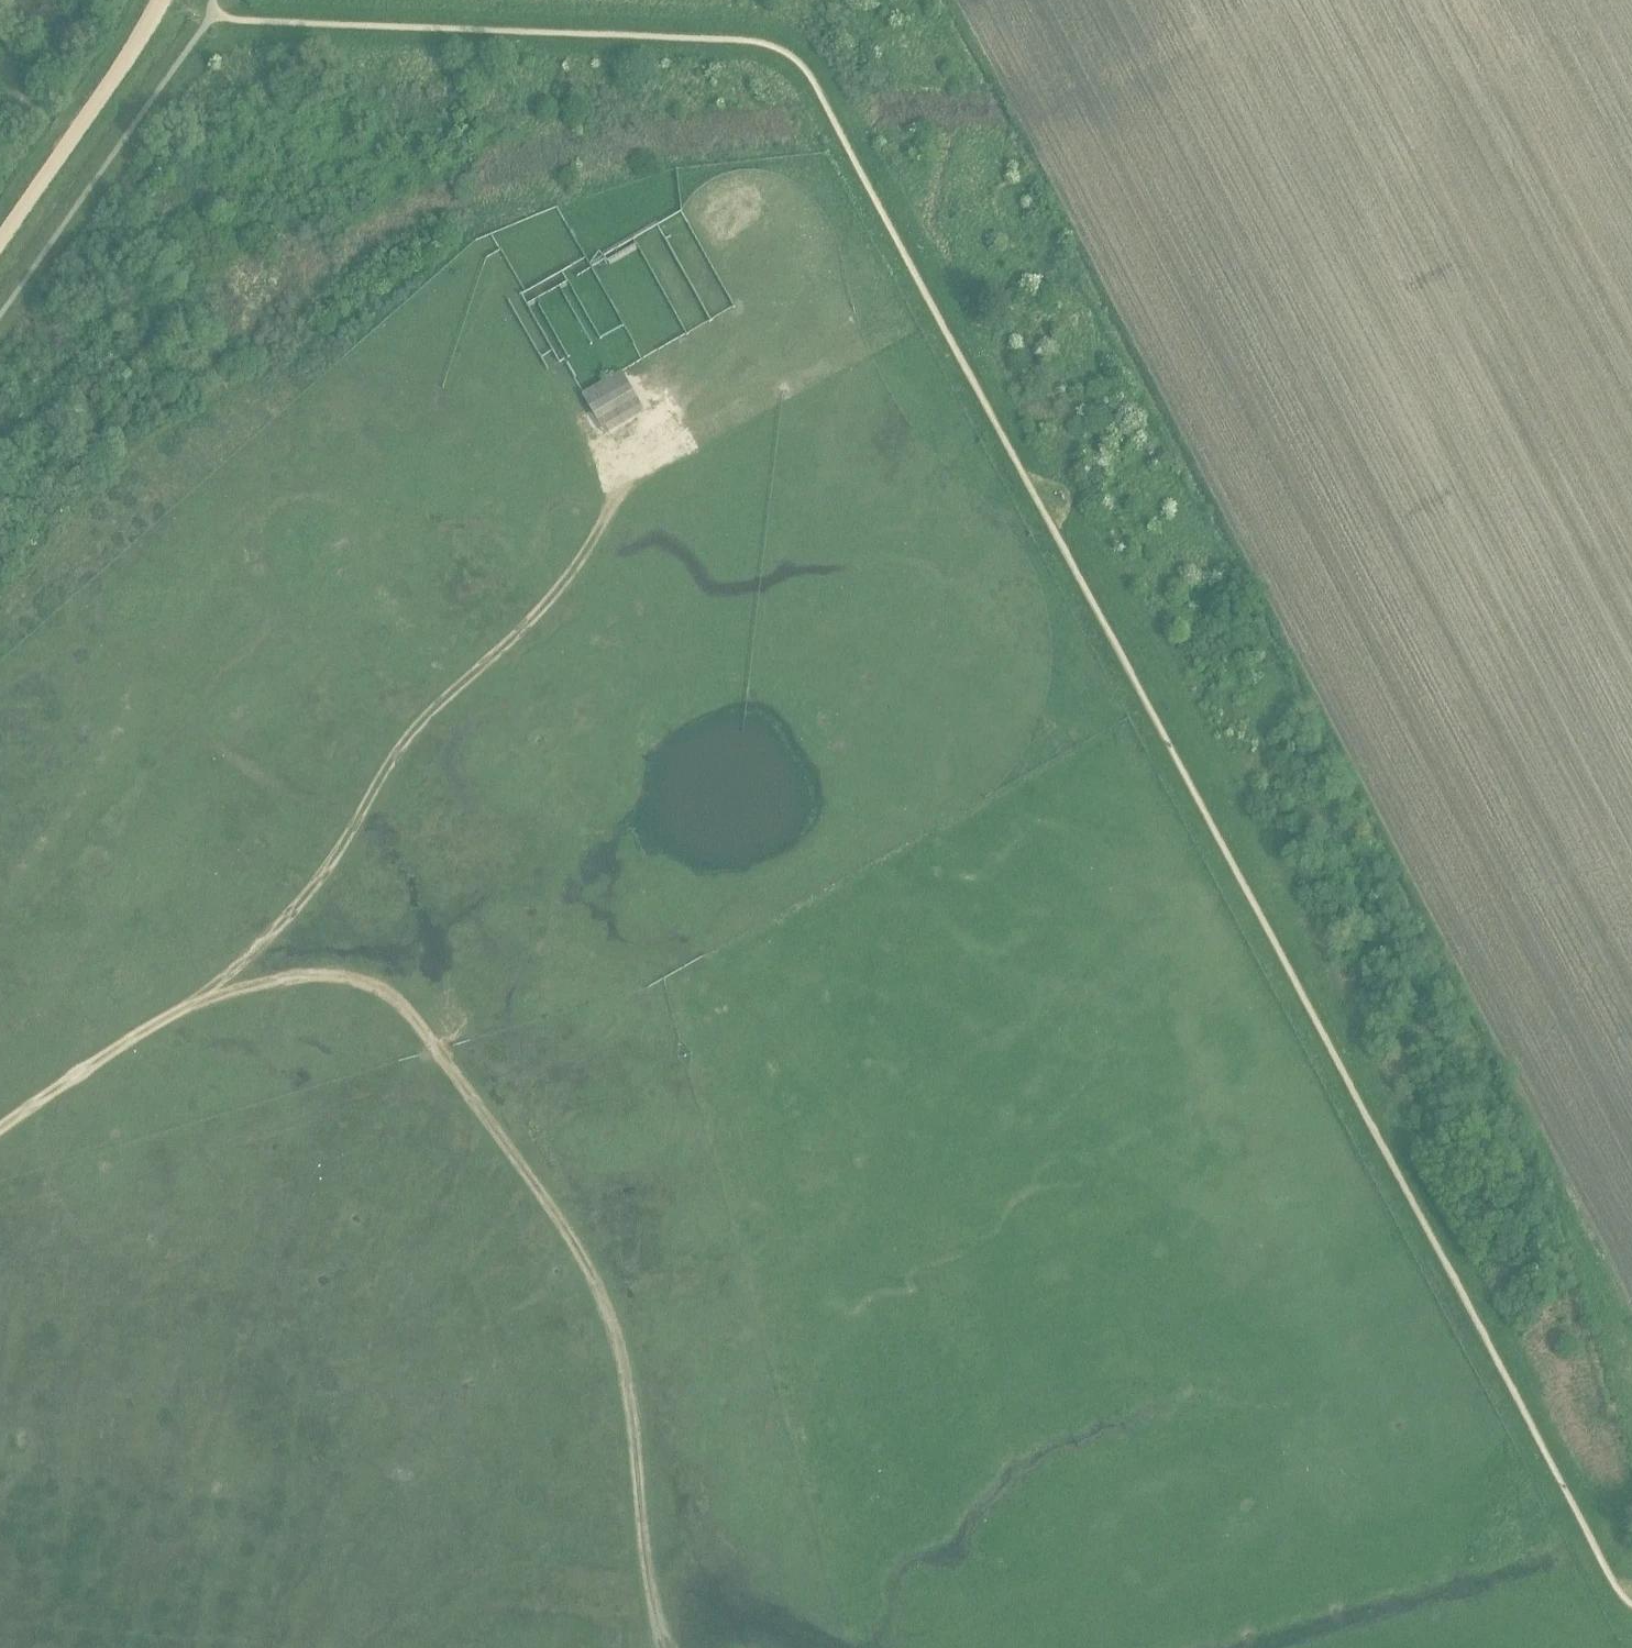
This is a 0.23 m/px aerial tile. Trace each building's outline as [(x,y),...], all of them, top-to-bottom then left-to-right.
[(583,392),(580,393),(604,435),(644,411),(620,372),(620,370),(602,380),(583,392)]
